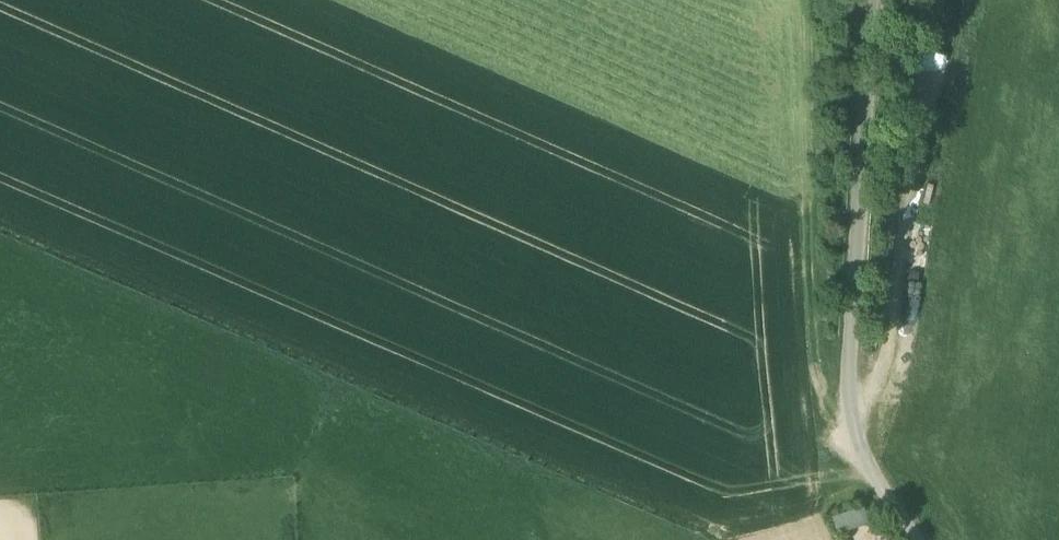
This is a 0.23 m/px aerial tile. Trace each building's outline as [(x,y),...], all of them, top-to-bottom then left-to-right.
[(940,103),(947,66),(931,63),(924,100),(940,103)] [(833,517),(838,534),(870,524),(865,507),(833,517)]
